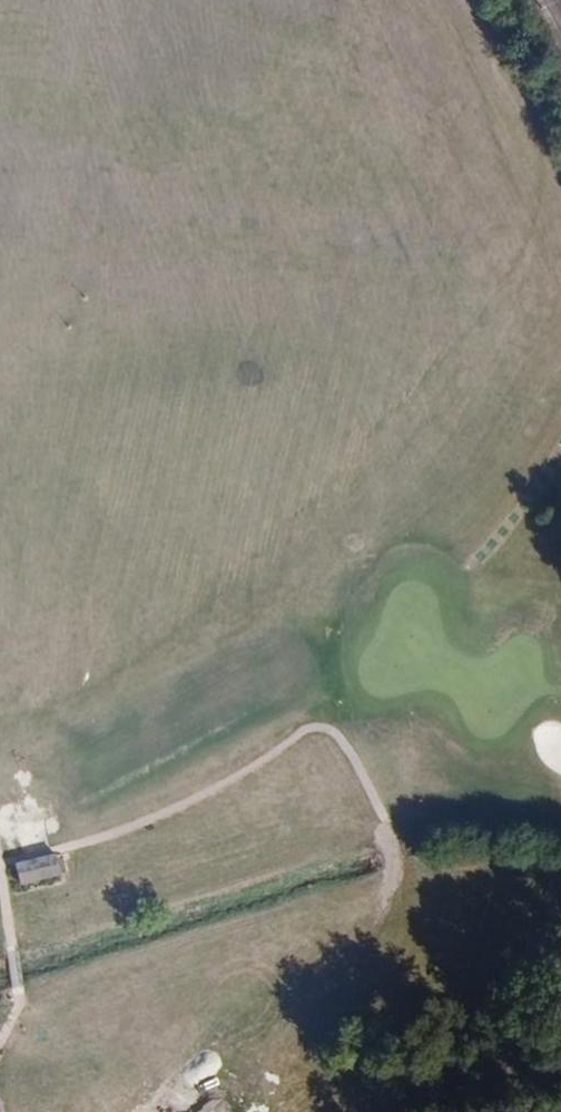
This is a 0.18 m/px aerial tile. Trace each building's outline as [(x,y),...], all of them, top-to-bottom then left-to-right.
[(59,855),(19,865),(24,888),(65,878),(59,855)]
